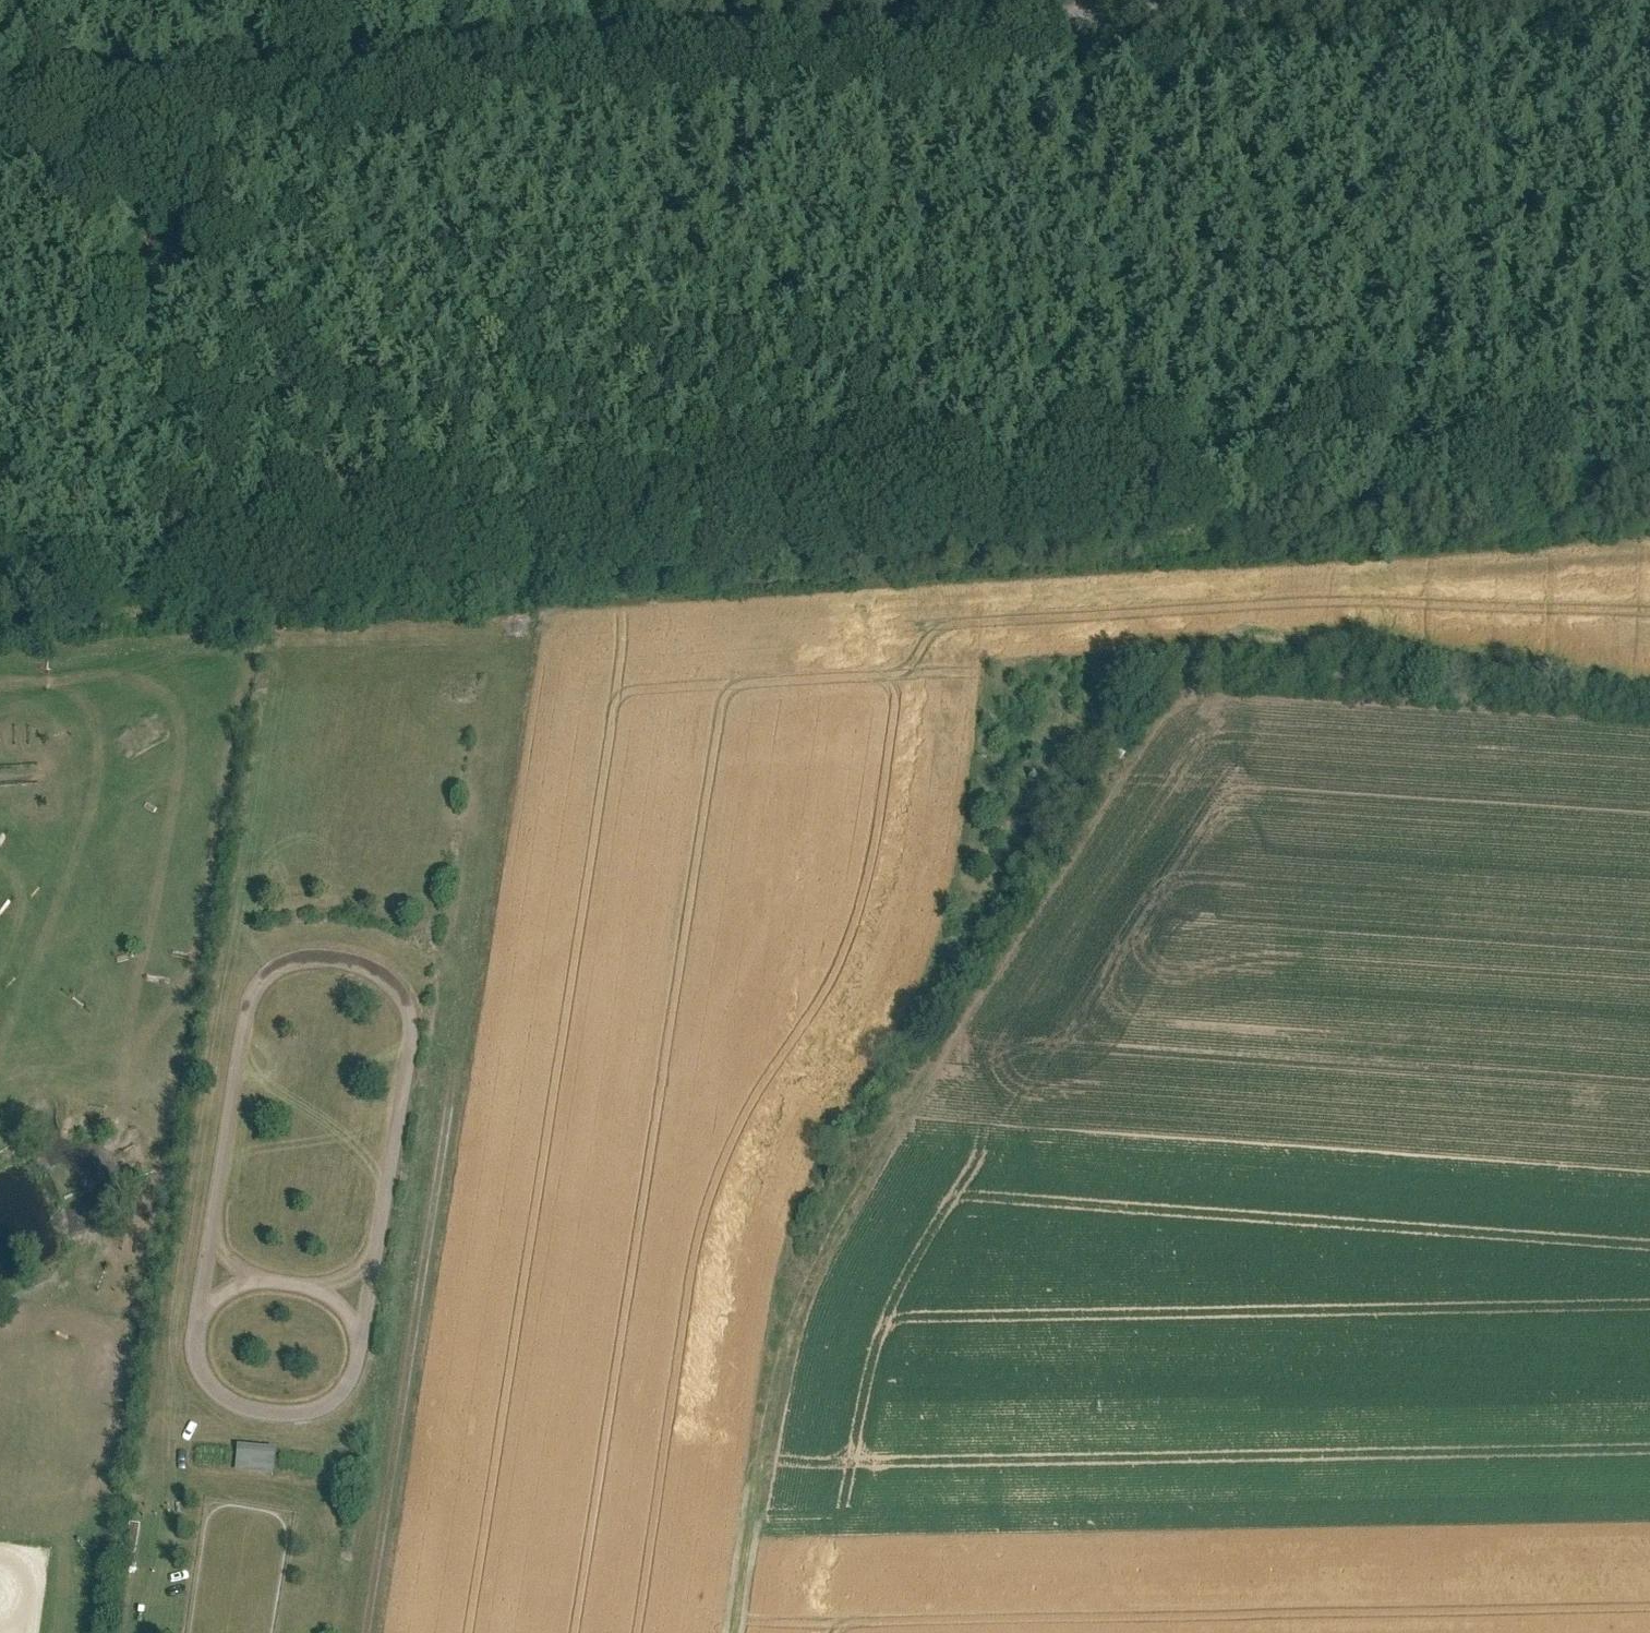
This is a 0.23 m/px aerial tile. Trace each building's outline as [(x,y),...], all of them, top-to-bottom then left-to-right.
[(273,1447),(235,1443),(232,1468),(270,1472),(273,1447)] [(133,1556),(139,1525),(128,1522),(122,1554),(133,1556)]
